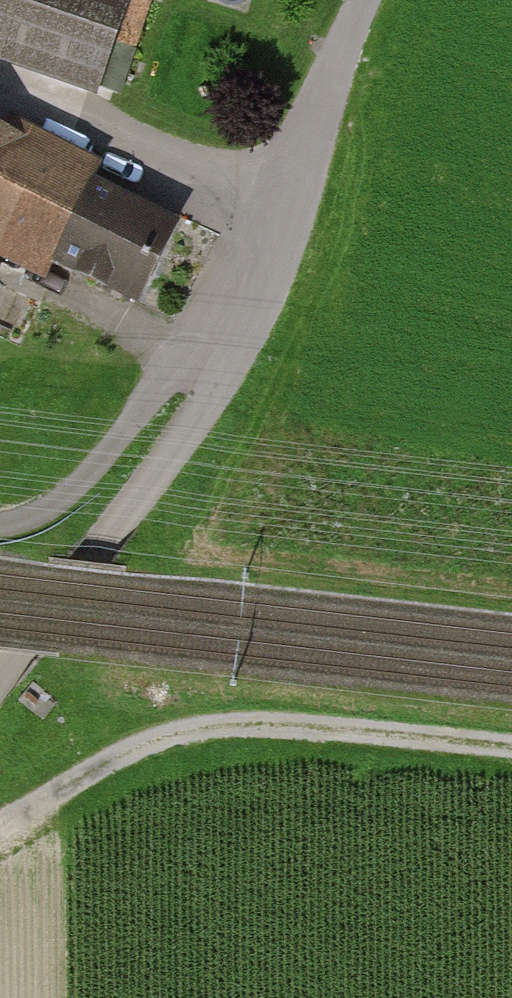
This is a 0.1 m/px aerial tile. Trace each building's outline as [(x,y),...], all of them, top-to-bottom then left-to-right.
[(97,89),(129,0),(0,0),(0,55),(97,89)] [(48,277),(56,258),(97,170),(100,164),(40,136),(25,129),(0,118),(0,255),(48,277)] [(56,258),(140,297),(181,209),(97,170),(56,258)]
